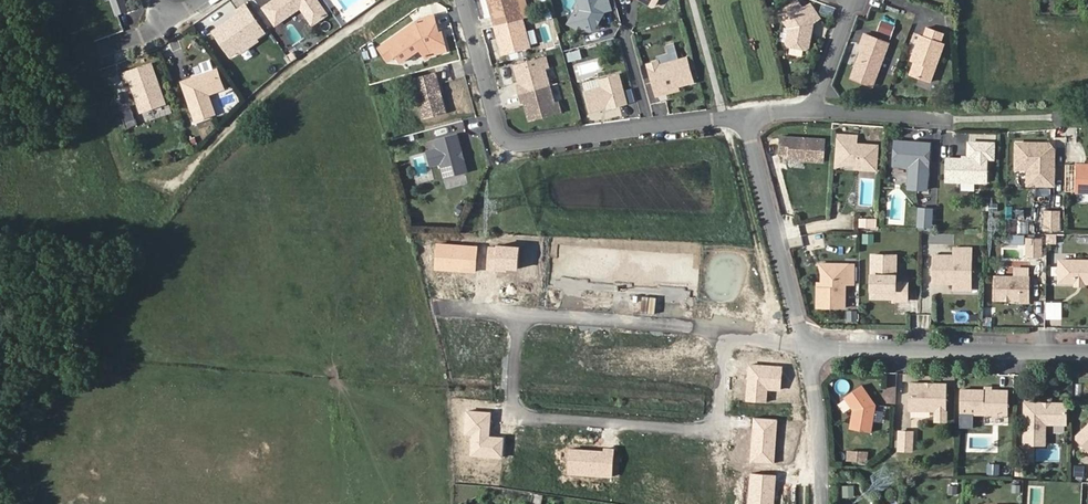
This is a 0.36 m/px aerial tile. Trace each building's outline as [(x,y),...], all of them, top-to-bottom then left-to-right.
[(118,13),(129,9),(125,0),(113,0),(118,13)] [(264,7),(276,24),(301,7),(313,24),(327,14),(317,0),(275,0),(264,7)] [(488,2),(490,2),(491,5),(489,5),(500,46),(502,46),(503,49),(501,50),(502,54),(529,46),(516,0),(487,0),(488,2)] [(579,9),(570,15),(574,17),(574,18),(576,24),(587,30),(593,28),(595,24),(595,19),(596,17),(600,15),(601,13),(601,11),(609,9),(607,0),(576,0),(579,9)] [(779,12),(789,28),(787,43),(789,46),(806,49),(808,47),(810,35),(809,33),(810,29),(812,29),(813,24),(812,23),(819,18),(810,5),(803,9),(797,0),(779,12)] [(225,29),(222,26),(214,32),(231,56),(239,50),(236,46),(253,34),(256,38),(265,32),(245,5),(237,11),(239,14),(242,17),(225,29)] [(239,14),(222,26),(225,29),(242,17),(239,14)] [(437,33),(440,32),(436,15),(422,18),(380,47),(389,61),(397,55),(402,62),(421,49),(427,57),(432,54),(433,54),(448,51),(445,38),(439,39),(437,33)] [(574,17),(570,15),(565,23),(574,28),(576,24),(574,18),(574,17)] [(892,36),(896,25),(881,20),(877,31),(892,36)] [(915,61),(910,73),(930,81),(945,42),(941,41),(944,32),(928,26),(925,35),(921,34),(914,53),(917,54),(915,61)] [(253,34),(236,46),(239,50),(241,53),(258,41),(256,38),(253,34)] [(863,49),(852,77),(873,85),(889,42),(866,34),(863,42),(865,43),(863,49)] [(881,70),(890,74),(898,59),(889,54),(881,70)] [(545,56),(514,65),(519,84),(516,85),(521,102),(524,101),(529,121),(561,112),(558,101),(554,102),(544,68),(548,67),(545,56)] [(654,61),(644,64),(652,94),(662,92),(661,89),(673,85),(689,81),(683,58),(655,65),(654,61)] [(204,74),(200,75),(198,79),(192,81),(191,79),(182,82),(196,121),(216,114),(208,93),(225,87),(218,69),(214,70),(210,60),(200,64),(204,74)] [(131,81),(142,112),(167,103),(152,63),(124,73),(128,82),(131,81)] [(436,72),(413,78),(424,118),(447,112),(436,72)] [(599,86),(582,91),(587,111),(599,108),(600,105),(603,104),(604,106),(605,109),(625,104),(616,73),(597,79),(599,86)] [(131,108),(127,95),(117,99),(121,112),(131,108)] [(131,108),(121,112),(123,117),(133,113),(131,108)] [(857,134),(837,132),(836,141),(840,141),(839,154),(845,162),(858,163),(858,167),(876,169),(878,144),(856,142),(857,134)] [(462,151),(457,133),(435,139),(446,178),(468,172),(464,158),(462,157),(461,154),(462,151)] [(825,138),(780,135),(778,153),(788,154),(788,158),(824,160),(825,138)] [(905,141),(895,140),(893,164),(909,165),(908,188),(926,189),(930,143),(914,142),(914,144),(905,144),(905,141)] [(840,141),(836,141),(834,164),(845,162),(839,154),(840,141)] [(1049,142),(1017,142),(1017,167),(1028,167),(1037,167),(1037,183),(1055,183),(1055,148),(1051,148),(1049,145),(1049,142)] [(969,158),(946,157),(945,180),(988,181),(988,156),(969,156),(969,158)] [(1076,163),(1076,190),(1087,190),(1087,163),(1076,163)] [(1037,167),(1028,167),(1029,183),(1037,183),(1037,167)] [(928,226),(929,212),(918,211),(917,225),(928,226)] [(1059,212),(1045,212),(1045,229),(1059,229),(1059,212)] [(876,227),(876,218),(859,218),(859,228),(876,227)] [(1013,230),(1027,231),(1028,222),(1014,221),(1013,230)] [(874,233),(863,233),(862,243),(874,243),(874,233)] [(1057,244),(1057,234),(1047,234),(1046,244),(1057,244)] [(1041,239),(1027,239),(1027,256),(1041,256),(1041,239)] [(477,246),(436,244),(434,270),(475,273),(477,246)] [(518,248),(488,246),(487,269),(517,271),(518,248)] [(953,255),(933,255),(932,282),(954,282),(972,283),(973,247),(953,247),(953,255)] [(897,255),(873,254),(872,295),(895,295),(895,300),(908,300),(908,282),(896,282),(897,255)] [(1061,260),(1061,282),(1078,282),(1078,279),(1085,279),(1084,282),(1087,282),(1087,260),(1061,260)] [(817,286),(816,306),(844,307),(844,284),(853,284),(853,264),(844,263),(844,266),(830,266),(821,274),(821,282),(821,286),(817,286)] [(817,263),(821,274),(830,266),(844,266),(844,263),(817,263)] [(1030,277),(994,276),(993,299),(1020,300),(1020,302),(1029,302),(1030,277)] [(1045,320),(1062,320),(1063,302),(1046,301),(1045,320)] [(783,367),(748,365),(746,402),(767,404),(768,392),(781,393),(783,367)] [(946,382),(910,382),(910,409),(946,409),(946,382)] [(862,385),(845,395),(852,407),(853,408),(855,411),(854,418),(851,417),(849,428),(869,432),(875,406),(862,385)] [(895,403),(895,385),(884,385),(885,403),(895,403)] [(1008,389),(960,388),(960,412),(1008,413),(1008,389)] [(1064,402),(1025,401),(1024,443),(1045,443),(1045,423),(1064,423),(1064,402)] [(490,413),(465,411),(463,435),(471,436),(469,457),(502,459),(503,438),(489,437),(490,413)] [(777,420),(753,418),(750,461),(774,462),(777,420)] [(1078,438),(1087,448),(1087,425),(1078,435),(1078,438)] [(912,431),(900,431),(899,449),(911,449),(912,431)] [(614,452),(567,449),(565,474),(612,477),(614,452)] [(864,451),(848,450),(847,459),(864,460),(864,451)] [(1000,474),(1000,463),(988,463),(988,474),(1000,474)] [(1074,465),(1074,477),(1084,477),(1084,465),(1074,465)] [(750,474),(748,503),(773,503),(775,476),(750,474)] [(948,484),(948,495),(957,495),(958,485),(948,484)] [(979,498),(997,499),(998,488),(980,487),(979,498)]
